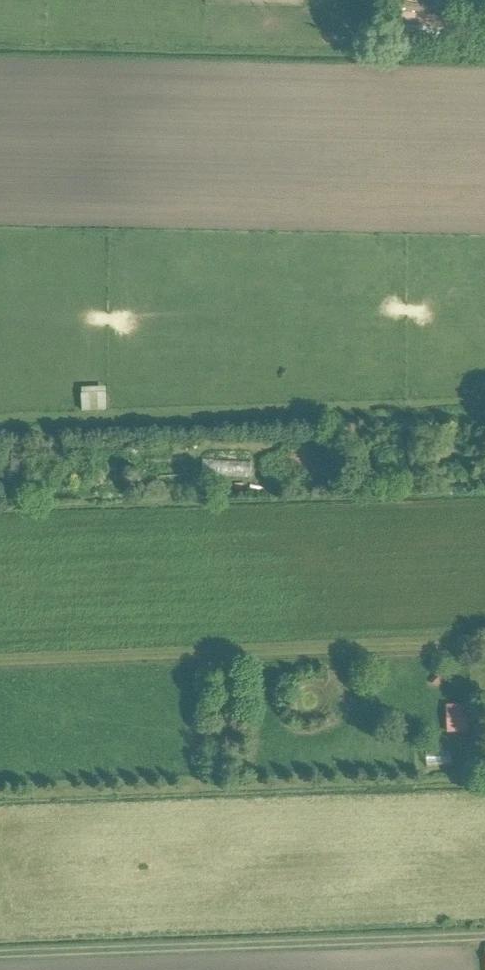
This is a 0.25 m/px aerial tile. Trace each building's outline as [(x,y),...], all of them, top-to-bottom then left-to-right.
[(81,413),(106,412),(106,395),(81,396),(81,413)] [(10,474),(19,475),(20,449),(12,449),(10,474)] [(199,461),(199,477),(247,477),(247,462),(199,461)] [(446,706),(447,734),(468,733),(467,706),(446,706)]
